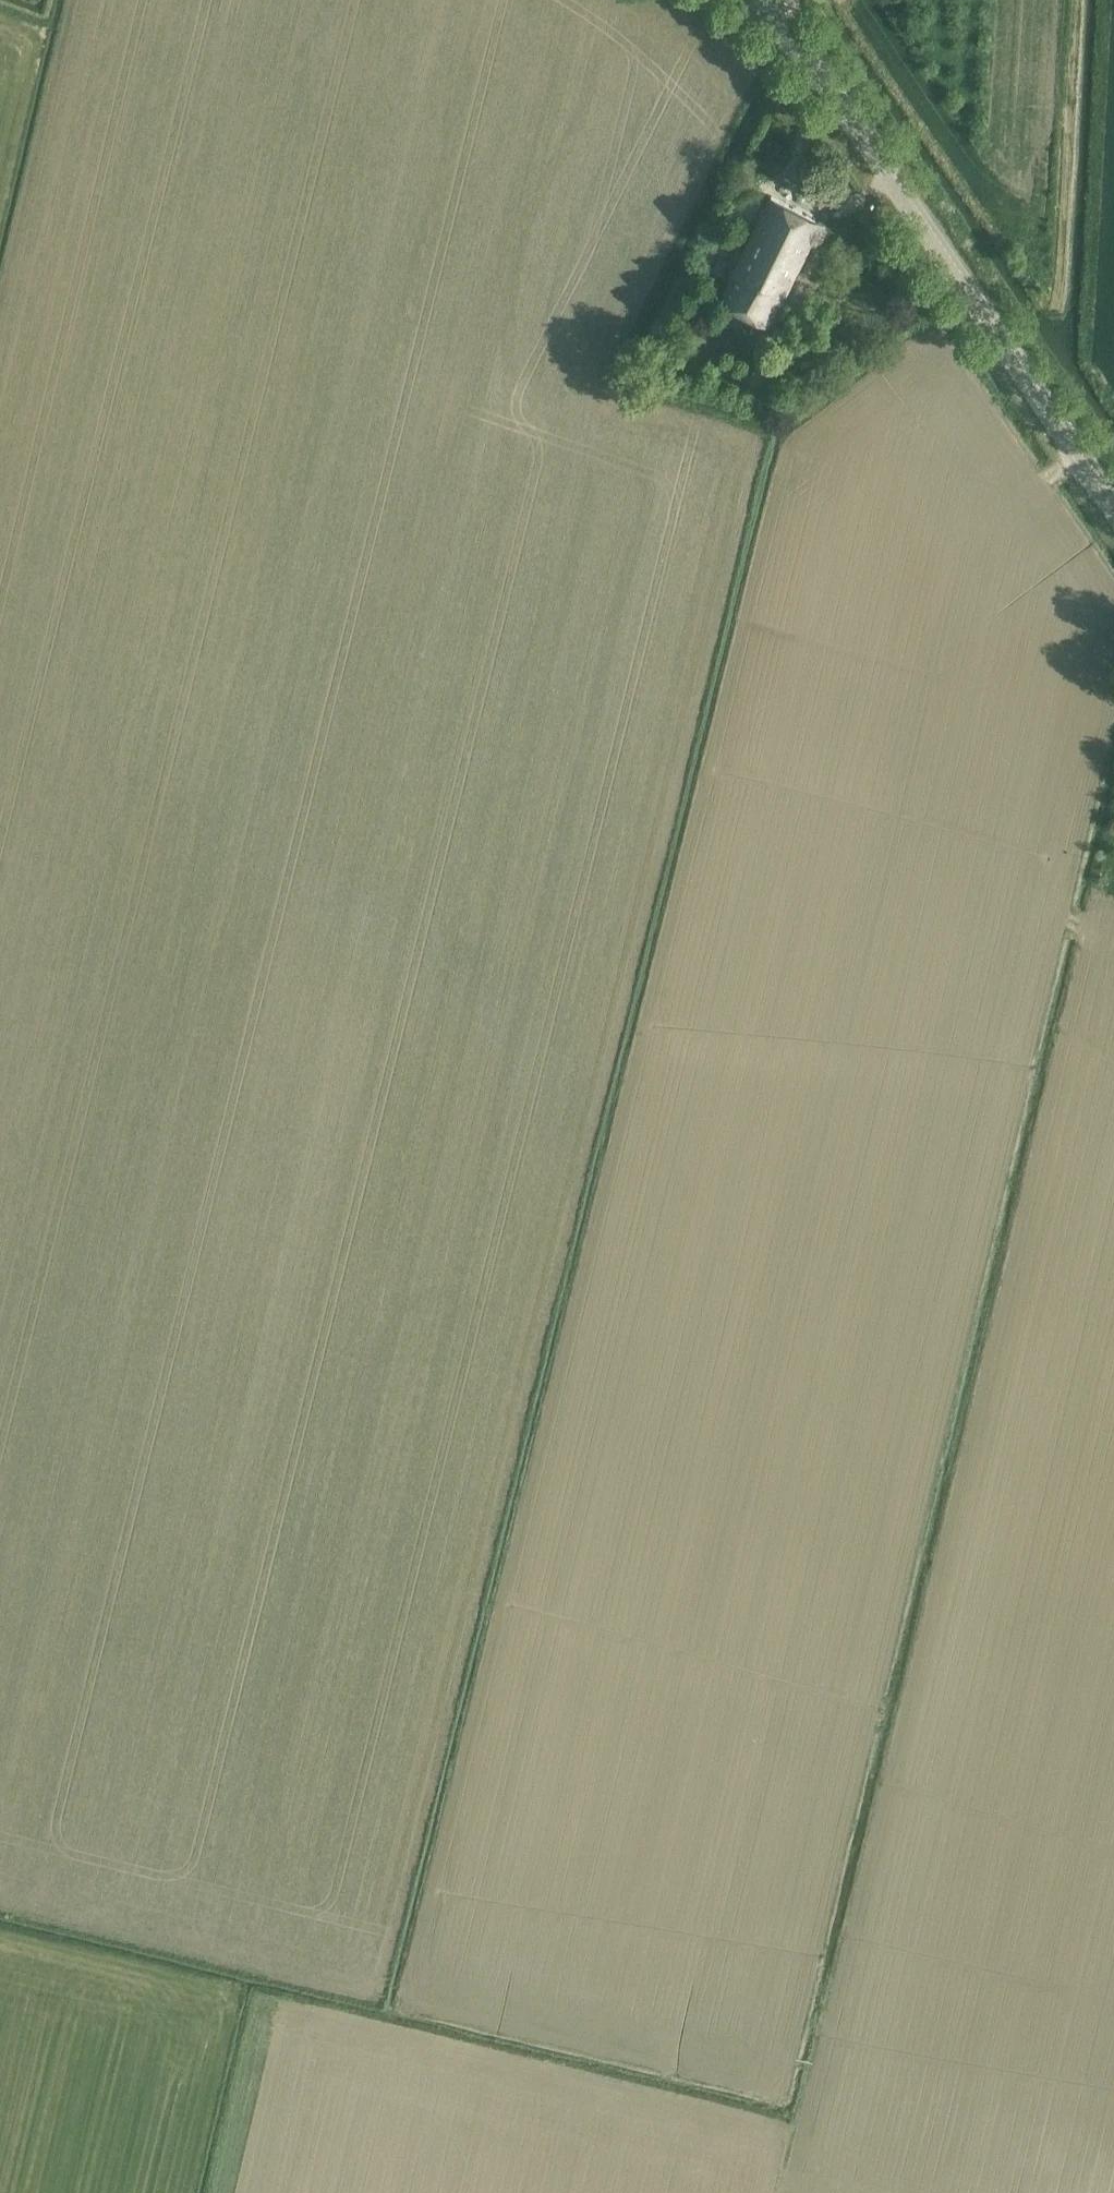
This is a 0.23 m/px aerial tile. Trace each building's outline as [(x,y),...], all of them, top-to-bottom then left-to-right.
[(737,266),(720,301),(769,325),(810,243),(816,246),(827,225),(772,196),(737,266)] [(770,390),(766,395),(768,402),(774,405),(780,403),(783,398),(782,391),(776,388),(770,390)]
